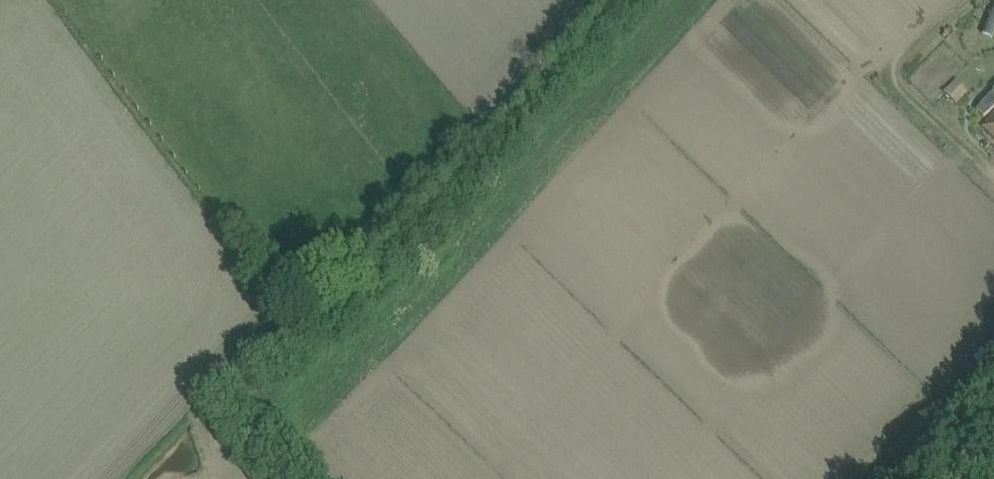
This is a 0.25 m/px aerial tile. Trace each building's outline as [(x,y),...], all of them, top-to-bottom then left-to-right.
[(881,39),(878,49),(896,53),(898,43),(881,39)] [(960,83),(951,99),(964,107),(974,90),(960,83)] [(983,126),(986,129),(985,130),(993,139),(993,114),(983,126)]
